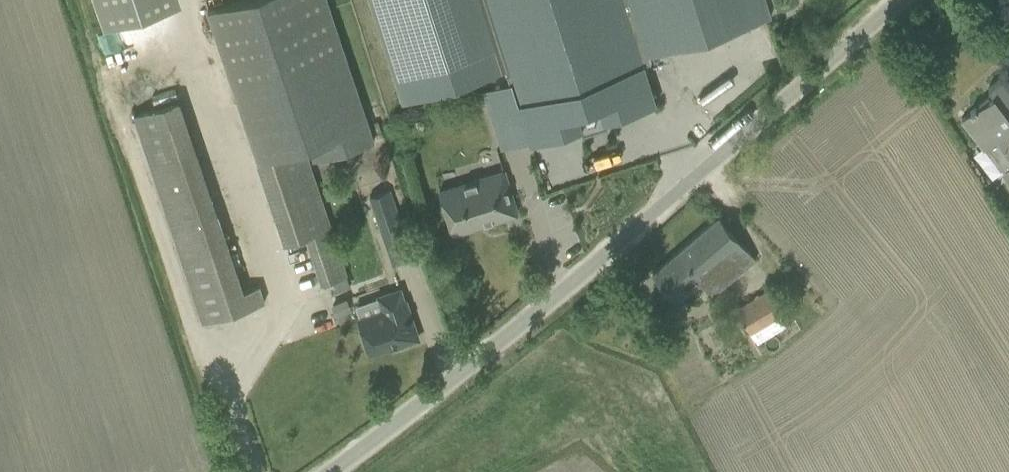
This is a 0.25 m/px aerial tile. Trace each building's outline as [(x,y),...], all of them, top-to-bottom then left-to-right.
[(104,26),(184,2),(183,0),(96,0),(104,26)] [(327,0),(232,0),(207,8),(259,161),(303,146),(309,144),(314,160),(374,140),(327,0)] [(403,103),(506,70),(510,82),(483,91),(495,128),(522,119),(529,144),(580,128),(582,135),(607,127),(605,120),(656,104),(643,64),(651,62),(649,55),(770,17),(765,0),(370,0),(403,103)] [(101,33),(103,52),(121,50),(118,30),(101,33)] [(984,149),(997,139),(1008,159),(1008,139),(1005,132),(1008,129),(1008,72),(988,88),(993,94),(961,119),(984,149)] [(439,190),(447,214),(453,233),(517,213),(504,170),(439,190)] [(370,195),(385,241),(404,235),(389,189),(370,195)] [(652,273),(665,288),(674,298),(697,278),(712,295),(737,274),(755,258),(719,215),(652,273)] [(346,274),(330,226),(306,235),(322,282),(333,279),(346,274)] [(264,301),(259,285),(242,290),(235,270),(191,285),(203,322),(264,301)] [(736,309),(757,343),(791,323),(770,288),(736,309)] [(358,318),(369,353),(390,346),(390,345),(399,342),(399,344),(418,338),(405,301),(404,302),(400,289),(378,296),(383,310),(358,318)] [(346,300),(332,305),(336,315),(350,309),(346,300)]
